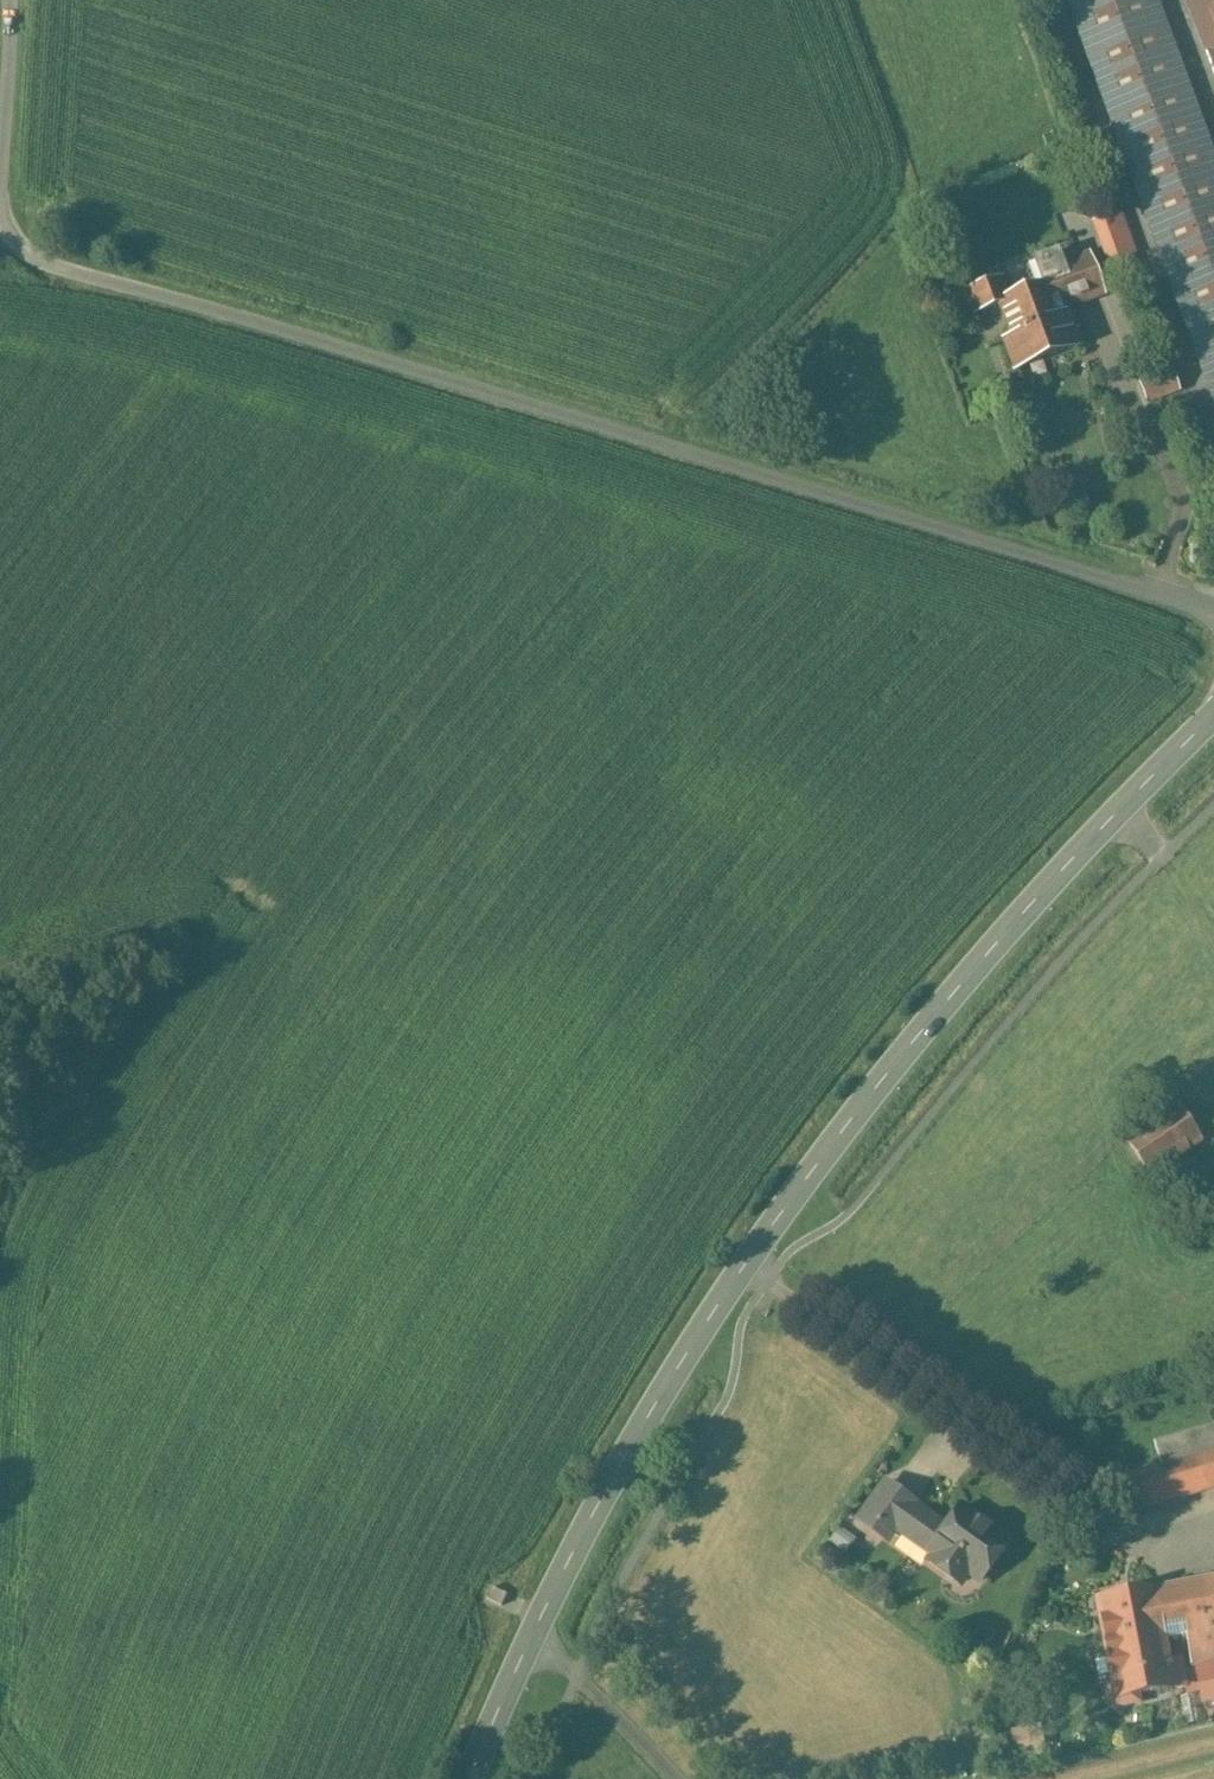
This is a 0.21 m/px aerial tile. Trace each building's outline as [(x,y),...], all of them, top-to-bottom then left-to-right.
[(1158,0),(1067,0),(1213,402),(1213,155),(1158,0)] [(1206,48),(1213,45),(1213,0),(1188,0),(1206,48)] [(1206,48),(1213,71),(1213,45),(1206,48)] [(1089,256),(1047,271),(1051,284),(1060,281),(1070,307),(1104,294),(1089,256)] [(1051,284),(1011,299),(1003,278),(965,293),(973,315),(1000,305),(1012,338),(1006,340),(1004,341),(1004,343),(1005,342),(1014,368),(1015,370),(1017,369),(1016,369),(1078,346),(1080,346),(1079,344),(1068,315),(1072,314),(1070,307),(1060,281),(1051,284)] [(1163,375),(1154,378),(1162,398),(1170,395),(1163,375)] [(1176,1104),(1125,1139),(1150,1176),(1202,1141),(1176,1104)] [(1155,1445),(1161,1467),(1213,1452),(1213,1427),(1155,1445)] [(1111,1482),(1121,1516),(1213,1489),(1213,1452),(1161,1467),(1111,1482)] [(886,1484),(863,1516),(891,1536),(895,1530),(909,1510),(914,1504),(886,1484)] [(961,1508),(950,1523),(950,1522),(942,1533),(909,1510),(895,1530),(933,1557),(928,1563),(951,1579),(959,1567),(980,1582),(1008,1542),(961,1508)] [(1156,1590),(1165,1640),(1186,1636),(1191,1662),(1196,1661),(1213,1657),(1213,1579),(1156,1590)] [(492,1588),(486,1599),(501,1607),(507,1595),(492,1588)] [(1155,1590),(1097,1601),(1112,1679),(1105,1689),(1107,1700),(1117,1707),(1139,1703),(1137,1695),(1174,1688),(1165,1640),(1156,1590),(1155,1590)] [(1196,1661),(1204,1702),(1213,1700),(1213,1657),(1196,1661)] [(1030,1729),(1012,1733),(1016,1756),(1035,1752),(1030,1729)]
